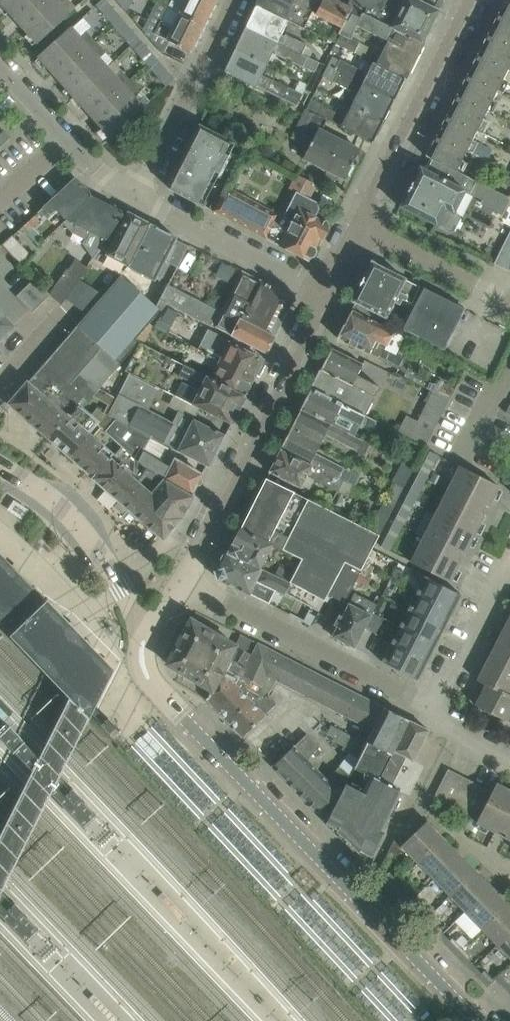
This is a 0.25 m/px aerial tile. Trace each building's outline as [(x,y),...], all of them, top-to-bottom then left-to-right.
[(37,42),(70,13),(61,3),(65,0),(0,0),(37,42)] [(170,73),(107,0),(101,0),(96,4),(166,85),(174,79),(170,73)] [(117,1),(118,1),(127,12),(132,0),(118,0),(117,1)] [(168,7),(173,9),(180,13),(204,24),(216,0),(172,0),(168,7)] [(257,4),(289,21),(305,28),(313,10),(295,1),(295,0),(259,0),(257,4)] [(348,4),(339,0),(323,0),(316,13),(343,27),(354,8),(348,5),(348,4)] [(423,43),(439,10),(434,7),(438,0),(350,0),(348,4),(348,5),(354,8),(363,12),(423,43)] [(426,156),(430,158),(458,172),(509,68),(509,4),(509,3),(504,14),(499,12),(426,156)] [(283,35),(289,21),(257,4),(246,26),(310,58),(313,51),(307,45),(308,44),(286,34),(285,36),(283,35)] [(161,20),(155,33),(170,41),(191,52),(204,24),(180,13),(173,9),(168,7),(161,20)] [(405,78),(423,43),(363,12),(354,8),(343,27),(335,44),(352,52),(357,43),(350,39),(357,26),(388,41),(377,64),(405,78)] [(310,58),(246,26),(236,48),(268,64),(275,51),(278,53),(277,55),(298,65),(303,55),(310,58)] [(105,52),(100,46),(87,31),(80,37),(71,27),(39,56),(111,136),(150,101),(122,70),(114,77),(98,58),(105,52)] [(262,78),(268,64),(236,48),(225,70),(297,105),(302,95),(266,78),(265,79),(262,78)] [(364,74),(339,61),(332,58),(327,67),(394,101),(405,78),(377,64),(374,63),(367,77),(364,75),(364,74)] [(383,122),(394,101),(327,67),(322,77),(355,93),(356,92),(359,93),(352,106),(383,122)] [(383,122),(352,106),(346,119),(343,118),(343,116),(322,106),(318,115),(327,120),(341,126),(341,127),(373,143),(383,122)] [(327,120),(318,115),(306,110),(292,137),(310,146),(304,158),(346,178),(360,150),(321,130),(327,120)] [(235,143),(217,134),(199,125),(181,159),(213,176),(217,178),(235,143)] [(10,137),(4,131),(0,135),(0,147),(10,137)] [(411,184),(400,206),(450,231),(454,230),(460,218),(458,214),(453,212),(464,190),(483,200),(489,187),(458,172),(430,158),(425,169),(420,166),(411,184)] [(199,203),(213,176),(181,159),(168,184),(170,188),(199,203)] [(317,202),(309,198),(316,184),(295,174),(289,188),(297,192),(284,217),(227,187),(215,211),(280,245),(309,260),(311,257),(314,256),(317,251),(316,247),(320,238),(322,239),(327,229),(330,228),(327,220),(325,221),(315,216),(319,208),(317,202)] [(82,185),(81,185),(74,178),(38,212),(41,216),(43,214),(46,217),(56,208),(66,219),(63,222),(64,224),(93,197),(91,196),(91,194),(90,192),(89,191),(88,189),(87,188),(85,187),(83,186),(82,185)] [(98,253),(124,213),(93,197),(64,224),(72,232),(85,239),(83,243),(94,258),(98,253)] [(129,266),(151,224),(128,212),(106,254),(121,262),(119,265),(126,269),(127,270),(129,267),(129,266)] [(129,266),(129,267),(156,280),(177,237),(151,224),(129,266)] [(494,263),(509,271),(509,231),(494,263)] [(31,256),(26,250),(13,235),(2,244),(21,265),(31,256)] [(87,267),(81,264),(75,260),(51,295),(61,304),(87,267)] [(459,307),(459,306),(448,300),(447,301),(442,302),(419,290),(420,287),(406,279),(372,262),(352,300),(388,318),(395,302),(413,311),(404,329),(443,349),(461,312),(460,312),(459,307)] [(166,287),(149,278),(136,271),(131,280),(122,274),(9,403),(48,436),(67,415),(84,397),(89,401),(139,342),(137,339),(161,310),(158,306),(162,300),(170,285),(168,284),(166,287)] [(268,332),(287,294),(243,272),(222,312),(170,285),(162,300),(233,335),(267,353),(275,336),(268,332)] [(384,325),(370,318),(352,309),(351,311),(347,312),(344,319),(345,322),(338,338),(400,368),(404,360),(404,358),(390,351),(387,346),(395,331),(384,325)] [(21,329),(19,327),(11,334),(0,321),(0,347),(3,350),(0,352),(0,353),(7,359),(28,336),(21,329)] [(230,342),(226,350),(197,335),(191,346),(252,376),(261,358),(230,342)] [(249,383),(252,376),(191,346),(186,356),(216,371),(212,378),(246,395),(251,386),(250,383),(249,383)] [(364,364),(350,357),(332,347),(330,351),(327,352),(324,358),(325,361),(311,388),(377,421),(365,415),(380,387),(358,375),(364,364)] [(246,395),(212,378),(182,363),(178,372),(191,379),(198,376),(201,378),(198,385),(182,377),(173,395),(231,424),(246,395)] [(148,410),(160,388),(129,373),(110,415),(108,415),(107,415),(115,419),(151,437),(209,467),(226,434),(179,411),(173,422),(148,410)] [(434,389),(449,395),(453,386),(437,380),(434,389)] [(426,446),(450,399),(422,385),(411,408),(421,413),(409,438),(426,446)] [(372,430),(377,421),(311,388),(308,395),(304,396),(301,402),(302,405),(300,409),(332,425),(337,414),(360,425),(361,424),(372,430)] [(99,424),(106,416),(96,408),(90,416),(99,424)] [(361,440),(332,425),(300,409),(297,415),(294,416),(292,420),(293,423),(291,428),(320,443),(321,442),(325,435),(356,451),(356,449),(364,454),(369,444),(361,440)] [(70,456),(89,435),(67,415),(48,436),(70,456)] [(106,430),(115,419),(107,415),(106,416),(99,424),(106,430)] [(137,460),(151,437),(115,419),(106,430),(105,432),(121,447),(113,456),(95,477),(94,478),(164,539),(182,518),(182,517),(194,496),(191,494),(145,468),(137,460)] [(315,453),(320,443),(291,428),(288,433),(285,434),(283,438),(284,441),(281,448),(338,478),(344,481),(355,486),(360,476),(343,467),(315,453)] [(73,458),(92,437),(89,435),(70,456),(73,458)] [(95,477),(113,456),(92,437),(73,458),(95,477)] [(414,467),(421,455),(404,446),(397,458),(404,462),(414,467)] [(338,492),(344,481),(338,478),(281,448),(276,459),(272,460),(269,466),(271,469),(269,472),(302,487),(307,477),(338,492)] [(390,550),(438,455),(430,451),(382,546),(390,550)] [(202,474),(175,460),(171,467),(151,456),(145,468),(191,494),(202,474)] [(404,487),(414,467),(404,462),(393,481),(394,482),(404,487)] [(411,561),(450,581),(499,486),(460,466),(411,561)] [(370,530),(285,487),(267,478),(241,529),(241,528),(241,529),(281,548),(303,559),(291,583),(325,600),(328,593),(329,594),(349,555),(366,563),(380,535),(370,530)] [(380,535),(394,507),(384,502),(370,530),(380,535)] [(274,560),(281,548),(241,529),(240,530),(235,532),(233,537),(234,542),(233,544),(231,542),(230,543),(226,551),(260,568),(265,559),(269,561),(271,558),(274,560)] [(277,577),(260,568),(226,551),(215,571),(216,572),(218,578),(257,597),(264,585),(284,595),(290,584),(287,582),(277,577)] [(90,710),(93,703),(111,668),(79,634),(67,645),(55,633),(67,622),(0,552),(0,621),(74,699),(81,706),(88,713),(88,714),(90,710)] [(362,570),(366,563),(349,555),(329,594),(344,601),(360,569),(362,570)] [(277,577),(287,582),(291,574),(281,569),(277,577)] [(400,584),(406,574),(396,569),(390,579),(400,584)] [(425,575),(416,593),(453,611),(461,594),(459,592),(425,575)] [(371,618),(377,604),(354,592),(348,604),(345,602),(333,625),(337,627),(333,636),(356,648),(365,629),(371,618)] [(416,593),(408,609),(444,627),(453,611),(416,593)] [(408,609),(399,625),(436,644),(444,627),(408,609)] [(381,623),(371,618),(365,629),(375,634),(381,623)] [(212,690),(228,660),(236,645),(191,619),(168,664),(212,690)] [(509,619),(498,639),(509,645),(509,619)] [(399,625),(391,642),(427,660),(436,644),(399,625)] [(498,639),(488,659),(509,670),(509,645),(498,639)] [(358,759),(385,707),(258,642),(252,654),(244,650),(236,664),(276,681),(352,719),(363,725),(349,752),(358,759)] [(391,642),(381,661),(418,679),(427,660),(391,642)] [(509,692),(509,670),(488,659),(477,680),(486,684),(509,693),(509,692)] [(276,681),(236,664),(228,660),(212,690),(208,697),(244,735),(264,716),(273,707),(265,698),(276,681)] [(509,693),(486,684),(476,704),(507,720),(509,714),(509,693)] [(88,713),(81,706),(74,699),(66,715),(50,746),(41,764),(6,726),(5,727),(6,728),(0,734),(0,737),(36,775),(29,788),(0,845),(0,919),(23,943),(24,943),(23,942),(30,935),(31,936),(32,935),(20,923),(27,915),(0,887),(6,876),(43,802),(47,794),(81,829),(82,829),(81,828),(88,821),(89,822),(89,821),(77,809),(85,801),(58,773),(64,761),(80,729),(88,713)] [(349,840),(410,720),(385,707),(358,759),(354,767),(373,777),(365,792),(346,783),(327,821),(339,828),(338,829),(339,830),(349,840)] [(162,745),(180,762),(186,755),(169,740),(177,732),(159,716),(133,744),(149,759),(162,745)] [(429,730),(415,722),(410,720),(349,840),(358,849),(360,850),(361,849),(372,855),(384,832),(380,830),(400,792),(407,796),(423,765),(414,760),(429,730)] [(296,789),(317,769),(307,759),(320,747),(307,733),(294,746),(294,745),(273,766),(296,789)] [(327,821),(346,783),(350,776),(339,766),(327,779),(317,769),(296,789),(327,821)] [(497,783),(492,791),(448,768),(434,796),(478,819),(477,822),(501,835),(509,818),(509,789),(497,783)] [(501,835),(509,839),(509,818),(501,835)] [(418,862),(443,837),(427,821),(401,845),(418,862)] [(434,878),(459,854),(443,837),(418,862),(434,878)] [(475,870),(464,860),(459,854),(434,878),(449,895),(475,870)] [(465,911),(491,886),(475,870),(449,895),(465,911)] [(386,875),(382,878),(391,888),(398,881),(389,872),(386,875)] [(398,881),(391,888),(400,897),(404,894),(407,890),(398,881)] [(481,927),(507,903),(491,886),(465,911),(481,927)] [(509,932),(509,907),(507,903),(481,927),(497,944),(509,932)] [(417,907),(414,911),(423,920),(430,914),(421,904),(417,907)] [(430,914),(423,920),(432,929),(435,926),(439,923),(430,914)] [(497,944),(509,957),(509,932),(497,944)] [(449,940),(446,944),(455,953),(462,946),(453,937),(449,940)] [(462,946),(455,953),(464,962),(467,959),(471,956),(462,946)] [(487,987),(494,980),(485,970),(478,977),(487,987)] [(505,987),(509,982),(509,979),(502,971),(496,978),(505,987)]
